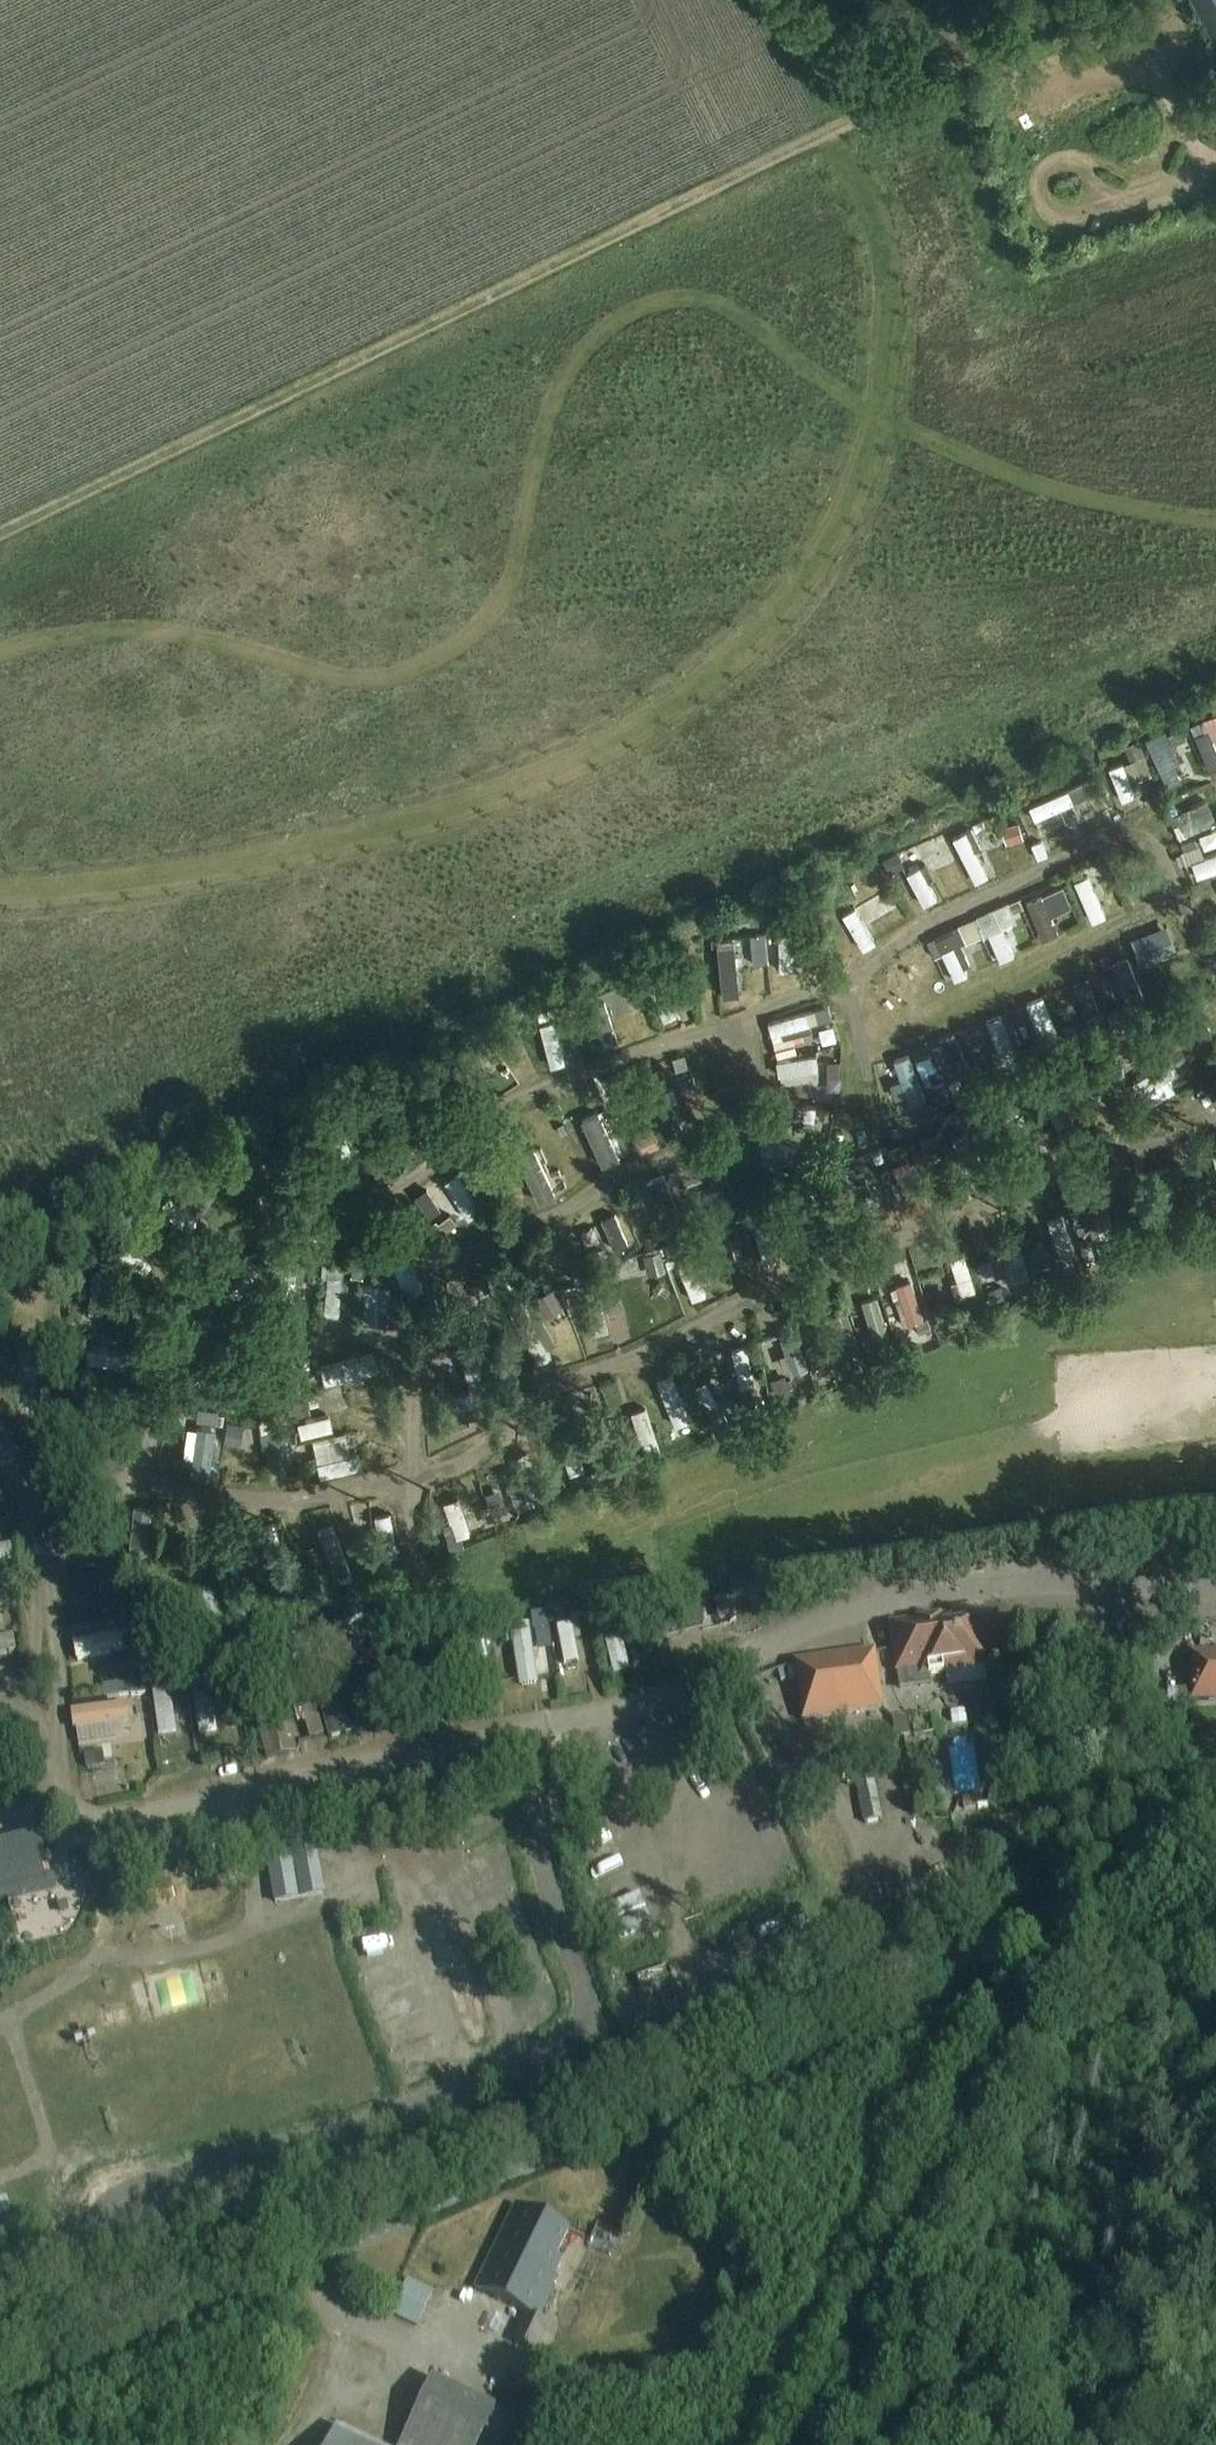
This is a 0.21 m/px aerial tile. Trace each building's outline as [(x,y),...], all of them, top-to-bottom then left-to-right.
[(1215,46),(1215,0),(1191,0),(1215,46)] [(1199,726),(1200,729),(1214,725),(1215,729),(1215,721),(1199,726)] [(1149,735),(1166,783),(1188,776),(1179,750),(1191,745),(1183,723),(1149,735)] [(1215,763),(1215,735),(1213,727),(1198,732),(1210,765),(1215,763)] [(1114,761),(1116,785),(1146,783),(1145,767),(1148,767),(1146,738),(1130,739),(1131,760),(1114,761)] [(1048,898),(1033,902),(1043,938),(1059,934),(1048,898)] [(1017,952),(1009,922),(1020,919),(1015,900),(986,908),(999,957),(1017,952)] [(593,1296),(597,1328),(625,1325),(621,1293),(593,1296)] [(700,1607),(646,1622),(651,1639),(705,1624),(700,1607)] [(952,1628),(951,1617),(892,1624),(898,1670),(921,1667),(923,1673),(984,1665),(983,1657),(986,1657),(985,1648),(1005,1646),(1002,1622),(952,1628)] [(485,1636),(471,1639),(475,1659),(478,1658),(481,1673),(482,1673),(483,1679),(494,1677),(485,1636)] [(523,1674),(538,1673),(536,1642),(521,1643),(523,1674)] [(874,1650),(798,1662),(801,1683),(804,1683),(807,1700),(804,1700),(807,1722),(884,1709),(874,1650)] [(1190,1702),(1215,1702),(1215,1654),(1190,1654),(1190,1702)] [(317,1697),(330,1739),(347,1739),(358,1729),(346,1688),(317,1697)] [(266,1760),(296,1752),(286,1714),(256,1722),(266,1760)] [(874,1783),(856,1786),(859,1796),(857,1797),(863,1824),(882,1821),(874,1783)] [(976,1798),(962,1800),(963,1811),(977,1810),(976,1798)] [(47,1890),(40,1865),(49,1862),(42,1836),(0,1847),(0,1903),(47,1890)] [(266,1856),(264,1856),(265,1856),(274,1905),(325,1895),(316,1846),(266,1856)] [(149,1908),(176,1901),(170,1880),(144,1887),(149,1908)] [(2,1945),(20,1940),(16,1924),(0,1929),(0,1938),(2,1945)] [(567,2229),(514,2204),(475,2285),(525,2309),(510,2338),(536,2350),(549,2323),(537,2317),(557,2275),(553,2273),(561,2257),(555,2255),(567,2229)] [(329,2444),(374,2444),(338,2427),(329,2444)]
